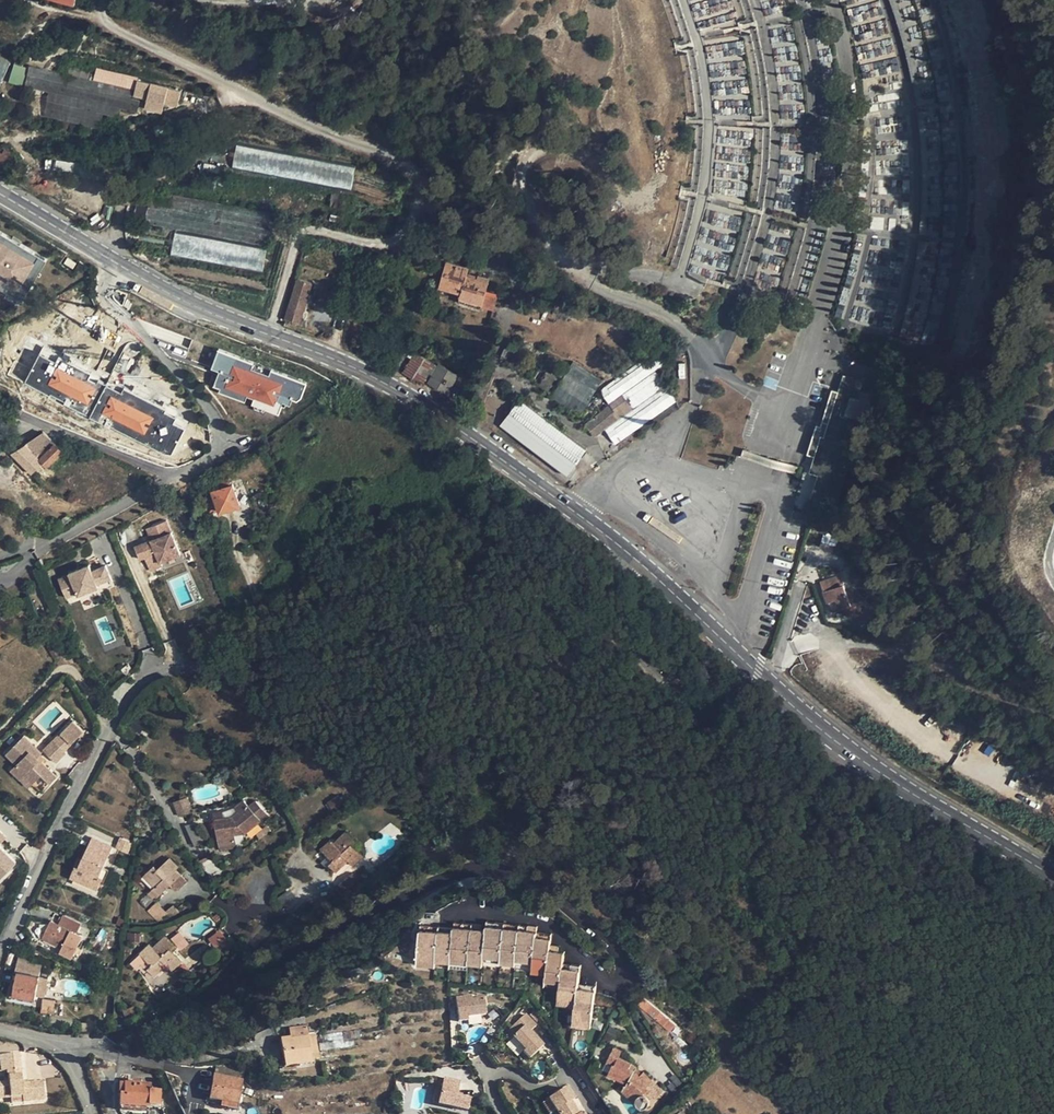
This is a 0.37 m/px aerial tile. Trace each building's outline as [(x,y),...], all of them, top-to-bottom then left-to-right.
[(10,58),(0,55),(0,86),(10,58)] [(13,63),(8,82),(21,86),(27,67),(13,63)] [(48,92),(43,115),(99,129),(145,113),(148,101),(153,82),(96,69),(93,81),(29,66),(24,87),(48,92)] [(185,90),(153,82),(148,101),(150,102),(149,112),(160,112),(163,98),(181,103),(185,90)] [(781,106),(780,118),(794,119),(795,108),(781,106)] [(192,115),(176,120),(178,128),(195,124),(192,115)] [(783,145),(796,141),(794,133),(781,136),(783,145)] [(356,167),(238,145),(233,168),(352,191),(356,167)] [(6,168),(11,155),(4,152),(3,155),(0,154),(0,165),(6,168)] [(792,187),(790,175),(779,177),(781,189),(792,187)] [(775,209),(789,210),(790,195),(776,193),(775,209)] [(745,224),(757,224),(757,214),(745,214),(745,224)] [(882,228),(884,219),(873,217),(871,226),(882,228)] [(43,255),(0,231),(0,272),(26,287),(43,255)] [(268,247),(177,231),(173,255),(263,271),(268,247)] [(836,317),(848,320),(860,271),(858,270),(867,236),(857,233),(836,317)] [(318,239),(310,237),(304,258),(312,260),(318,239)] [(445,262),(438,286),(461,293),(459,297),(482,304),(486,291),(489,279),(477,275),(476,279),(466,276),(467,273),(468,269),(445,262)] [(297,280),(285,319),(300,323),(311,285),(297,280)] [(486,291),(482,304),(481,307),(493,311),(498,295),(486,291)] [(384,344),(391,347),(395,339),(388,336),(384,344)] [(375,341),(370,354),(378,356),(382,343),(375,341)] [(600,391),(610,405),(620,397),(655,372),(669,362),(659,349),(600,391)] [(299,402),(304,386),(251,369),(253,364),(216,352),(210,370),(218,373),(212,391),(244,401),(246,397),(275,406),(279,395),(299,402)] [(414,352),(402,372),(422,384),(434,364),(414,352)] [(89,405),(98,385),(37,358),(27,381),(40,387),(42,384),(89,405)] [(551,397),(580,415),(602,380),(573,362),(551,397)] [(438,363),(427,382),(446,393),(457,374),(438,363)] [(655,372),(620,397),(630,411),(665,387),(655,372)] [(884,388),(876,385),(867,414),(875,417),(884,388)] [(630,411),(620,418),(605,429),(615,444),(676,402),(665,387),(630,411)] [(584,424),(594,437),(605,429),(620,418),(630,411),(620,397),(610,405),(584,424)] [(500,425),(567,475),(586,448),(520,398),(500,425)] [(35,454),(40,458),(56,441),(45,430),(37,433),(36,433),(24,443),(35,454)] [(48,465),(64,448),(56,441),(40,458),(48,465)] [(35,454),(24,443),(18,449),(26,458),(25,459),(28,462),(35,454)] [(286,466),(279,469),(287,491),(294,488),(286,466)] [(203,487),(206,493),(231,484),(228,477),(215,482),(215,483),(203,487)] [(200,495),(208,516),(213,514),(240,505),(232,484),(231,484),(206,493),(200,495)] [(265,497),(256,501),(261,512),(270,509),(265,497)] [(149,541),(133,546),(138,562),(145,560),(148,569),(179,560),(168,521),(145,528),(149,541)] [(88,565),(56,579),(65,599),(76,594),(78,599),(113,583),(105,565),(91,571),(88,565)] [(831,613),(840,610),(836,599),(827,603),(831,613)] [(60,637),(46,645),(52,657),(66,649),(60,637)] [(83,731),(72,720),(60,733),(71,743),(83,731)] [(71,743),(60,733),(53,739),(64,750),(71,743)] [(23,737),(6,754),(16,764),(11,770),(20,779),(24,776),(32,784),(40,775),(49,784),(56,777),(42,764),(36,758),(39,755),(40,754),(23,737)] [(53,739),(43,750),(55,762),(66,752),(64,750),(53,739)] [(45,761),(39,755),(36,758),(42,764),(45,761)] [(253,763),(247,766),(254,776),(259,773),(253,763)] [(49,784),(40,775),(32,784),(41,792),(49,784)] [(32,784),(24,776),(20,779),(29,788),(32,784)] [(187,797),(174,802),(180,816),(192,812),(191,811),(192,811),(187,797)] [(247,805),(239,812),(233,817),(224,819),(215,821),(220,850),(236,847),(234,836),(246,833),(260,821),(250,808),(247,805)] [(252,806),(250,808),(260,821),(262,819),(252,806)] [(192,811),(191,811),(192,812),(194,820),(200,818),(197,809),(192,811)] [(213,812),(215,821),(224,819),(223,811),(213,812)] [(196,826),(186,827),(195,846),(203,842),(201,838),(202,837),(196,826)] [(266,828),(255,835),(259,841),(270,833),(266,828)] [(8,837),(0,829),(0,846),(8,837)] [(330,839),(320,849),(332,861),(328,865),(336,873),(348,861),(353,867),(363,856),(352,845),(356,841),(346,831),(334,843),(330,839)] [(132,842),(120,837),(115,848),(127,853),(132,842)] [(102,879),(103,877),(99,876),(103,867),(112,846),(93,838),(79,868),(76,866),(70,878),(97,890),(102,879)] [(16,863),(0,847),(0,880),(16,863)] [(148,894),(155,900),(172,885),(177,890),(188,880),(177,869),(180,866),(171,857),(158,869),(154,866),(143,876),(155,888),(148,894)] [(213,857),(200,864),(209,878),(221,870),(213,857)] [(115,872),(103,867),(99,876),(103,877),(102,879),(111,883),(115,872)] [(156,903),(148,910),(159,923),(168,915),(156,903)] [(59,924),(52,920),(42,940),(44,941),(41,948),(58,956),(60,953),(71,959),(82,936),(77,933),(82,924),(63,915),(59,924)] [(488,920),(487,929),(487,933),(496,934),(497,921),(488,920)] [(505,922),(497,921),(496,934),(487,933),(484,954),(501,955),(504,935),(505,922)] [(431,937),(432,923),(423,922),(419,960),(436,962),(437,958),(439,938),(431,937)] [(456,922),(455,926),(454,935),(462,936),(464,923),(456,922)] [(520,924),(505,922),(504,935),(518,937),(520,924)] [(440,924),(432,923),(431,937),(439,938),(440,924)] [(451,959),(468,961),(472,923),(464,923),(462,936),(454,935),(453,940),(451,959)] [(481,933),(482,928),(482,925),(472,923),(468,961),(483,963),(484,954),(487,933),(481,933)] [(455,926),(440,924),(439,938),(453,940),(454,935),(455,926)] [(531,925),(520,924),(518,937),(516,959),(534,960),(538,931),(531,930),(531,925)] [(551,944),(552,937),(546,936),(546,932),(538,931),(534,960),(533,969),(548,970),(551,944)] [(180,932),(174,938),(181,948),(187,942),(180,932)] [(146,959),(147,961),(152,965),(147,969),(154,977),(167,966),(171,971),(182,961),(173,951),(177,947),(166,935),(153,947),(150,943),(140,953),(146,959)] [(518,937),(504,935),(501,955),(501,960),(516,961),(516,959),(518,937)] [(227,938),(218,945),(218,953),(219,955),(232,945),(227,938)] [(453,940),(439,938),(437,958),(451,959),(453,940)] [(559,955),(560,950),(560,945),(551,944),(548,970),(548,977),(563,979),(563,975),(565,962),(565,956),(559,955)] [(140,953),(130,961),(136,969),(146,959),(140,953)] [(42,964),(20,956),(17,971),(19,972),(14,995),(35,999),(36,995),(44,997),(48,978),(46,978),(47,974),(43,973),(42,977),(39,976),(42,964)] [(143,965),(147,969),(152,965),(147,961),(143,965)] [(572,963),(565,962),(563,975),(570,976),(572,963)] [(578,996),(579,983),(581,964),(572,963),(570,976),(563,975),(563,979),(560,1000),(577,1002),(578,996)] [(119,965),(112,964),(111,970),(106,969),(105,980),(117,981),(119,965)] [(352,968),(355,976),(367,972),(364,964),(352,968)] [(586,984),(579,983),(578,996),(584,997),(586,984)] [(596,985),(586,984),(584,997),(578,996),(577,1002),(574,1021),(592,1022),(596,985)] [(148,987),(140,991),(144,999),(153,994),(148,987)] [(646,997),(640,1005),(671,1031),(677,1025),(646,997)] [(54,1002),(44,1000),(42,1013),(53,1014),(54,1002)] [(470,1000),(454,1002),(457,1024),(467,1023),(466,1018),(485,1017),(483,1001),(470,1002),(470,1000)] [(102,1014),(100,1016),(112,1016),(114,1016),(115,1004),(109,1004),(105,1004),(102,1004),(102,1014)] [(533,1027),(522,1015),(506,1030),(511,1035),(508,1038),(520,1052),(519,1053),(526,1062),(536,1053),(532,1048),(537,1044),(527,1033),(533,1027)] [(109,1024),(112,1023),(112,1016),(100,1016),(101,1024),(97,1024),(98,1032),(109,1032),(109,1024)] [(622,1030),(613,1025),(608,1034),(617,1039),(622,1030)] [(307,1028),(287,1031),(289,1040),(308,1037),(307,1028)] [(315,1036),(308,1037),(312,1063),(320,1062),(320,1061),(315,1036)] [(312,1063),(308,1037),(289,1040),(281,1042),(285,1064),(302,1062),(303,1066),(312,1065),(312,1063)] [(681,1047),(690,1054),(694,1050),(685,1043),(681,1047)] [(537,1044),(532,1048),(536,1053),(541,1049),(537,1044)] [(623,1050),(616,1046),(609,1058),(607,1064),(612,1066),(608,1074),(627,1084),(640,1098),(636,1103),(639,1107),(641,1108),(644,1108),(646,1107),(649,1105),(650,1103),(650,1099),(649,1096),(647,1094),(651,1090),(647,1086),(653,1080),(645,1072),(644,1073),(641,1076),(635,1069),(637,1067),(632,1063),(620,1056),(623,1050)] [(3,1074),(5,1086),(0,1087),(0,1102),(7,1101),(19,1099),(20,1105),(41,1101),(39,1084),(17,1086),(13,1056),(0,1057),(0,1074),(3,1074)] [(216,1064),(213,1076),(243,1081),(245,1070),(216,1064)] [(637,1067),(635,1069),(641,1076),(644,1073),(637,1067)] [(243,1081),(213,1076),(209,1101),(222,1104),(221,1109),(237,1112),(243,1081)] [(448,1080),(442,1106),(471,1113),(472,1113),(475,1102),(462,1099),(465,1084),(448,1080)] [(640,1098),(627,1084),(622,1090),(635,1104),(636,1103),(640,1098)] [(151,1087),(141,1087),(131,1086),(119,1086),(119,1108),(149,1110),(150,1108),(160,1108),(161,1092),(151,1092),(151,1087)] [(544,1103),(552,1113),(572,1113),(571,1113),(567,1107),(571,1103),(563,1091),(544,1103)] [(538,1107),(542,1113),(552,1113),(544,1103),(538,1107)] [(571,1103),(567,1107),(571,1113),(575,1110),(571,1103)]
